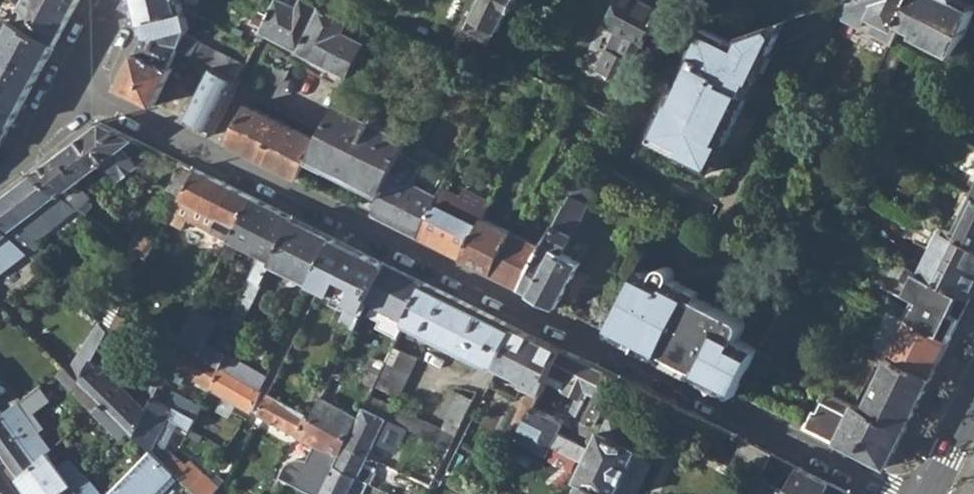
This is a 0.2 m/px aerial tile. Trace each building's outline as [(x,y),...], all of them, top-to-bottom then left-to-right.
[(56,44),(80,0),(25,0),(22,5),(56,44)] [(140,22),(185,12),(182,0),(135,0),(140,22)] [(345,70),(351,73),(369,39),(347,28),(351,21),(309,0),(301,0),(298,5),(287,0),(277,0),(263,30),(345,70)] [(480,47),(490,28),(492,29),(495,29),(504,9),(508,9),(512,0),(480,0),(461,38),(480,47)] [(607,26),(626,36),(616,54),(606,48),(595,69),(624,83),(660,10),(640,0),(620,0),(607,26)] [(903,22),(914,0),(847,0),(844,6),(898,32),(903,22)] [(973,17),(973,6),(962,0),(914,0),(903,22),(918,29),(917,34),(956,54),(961,43),(969,28),(973,17)] [(12,123),(56,44),(22,5),(0,46),(0,117),(12,123)] [(891,45),(898,32),(844,6),(837,19),(891,45)] [(185,12),(140,22),(143,37),(119,86),(155,103),(174,67),(171,65),(180,47),(193,54),(199,43),(199,41),(185,33),(189,26),(185,12)] [(676,155),(711,172),(784,21),(740,35),(734,41),(701,26),(689,52),(681,48),(663,84),(671,87),(650,133),(680,147),(676,155)] [(193,54),(212,63),(240,77),(245,66),(199,43),(193,54)] [(269,46),(265,55),(286,66),(291,57),(269,46)] [(359,75),(406,97),(417,74),(370,51),(359,75)] [(265,55),(257,71),(281,83),(289,67),(294,58),(291,57),(286,66),(265,55)] [(213,132),(240,77),(212,63),(185,118),(213,132)] [(345,87),(351,73),(345,70),(337,84),(345,87)] [(605,101),(602,108),(609,111),(611,109),(613,105),(605,101)] [(310,155),(386,190),(404,155),(411,139),(380,123),(381,119),(366,112),(364,116),(336,103),(318,140),(310,155)] [(300,175),(310,155),(318,140),(244,105),(227,140),(300,175)] [(12,123),(0,117),(0,142),(12,123)] [(31,173),(75,208),(113,178),(116,182),(136,166),(121,147),(132,138),(99,121),(31,173)] [(375,212),(420,234),(438,195),(412,182),(421,163),(404,155),(386,190),(375,212)] [(179,161),(166,186),(180,194),(194,168),(179,161)] [(194,204),(219,216),(239,226),(253,198),(194,168),(180,194),(166,221),(180,229),(194,204)] [(29,254),(39,245),(34,239),(65,215),(75,208),(31,173),(0,197),(0,224),(26,250),(29,254)] [(591,197),(597,181),(582,174),(575,190),(591,197)] [(668,189),(685,197),(687,189),(671,182),(668,189)] [(166,221),(180,194),(166,186),(159,199),(164,202),(154,220),(164,225),(166,221)] [(420,234),(465,255),(484,218),(459,206),(460,197),(442,188),(438,195),(420,234)] [(956,234),(973,242),(973,192),(966,188),(958,207),(961,208),(959,213),(964,216),(956,234)] [(569,191),(543,246),(523,285),(522,287),(559,305),(586,253),(569,244),(574,233),(571,230),(586,200),(569,191)] [(230,319),(239,325),(251,301),(294,218),(253,198),(239,226),(222,260),(217,270),(224,273),(239,243),(260,254),(230,319)] [(294,218),(251,301),(261,307),(276,278),(289,284),(294,274),(311,282),(333,238),(294,218)] [(465,255),(495,270),(513,233),(484,218),(465,255)] [(973,290),(973,242),(956,234),(934,222),(923,244),(931,248),(920,271),(971,297),(973,290)] [(151,223),(133,254),(143,263),(161,229),(151,223)] [(0,224),(0,270),(26,250),(0,224)] [(495,270),(523,285),(543,246),(513,233),(495,270)] [(342,317),(355,324),(369,297),(386,264),(342,242),(321,283),(352,299),(342,317)] [(39,245),(29,254),(41,266),(51,256),(39,245)] [(123,269),(136,277),(141,267),(143,263),(133,254),(132,253),(123,269)] [(905,317),(950,340),(971,297),(920,271),(894,258),(881,285),(912,300),(904,316),(905,317)] [(386,264),(369,297),(407,317),(425,283),(386,264)] [(742,314),(697,292),(699,287),(672,274),(671,271),(667,269),(663,268),(659,269),(656,272),(653,276),(640,270),(620,310),(615,321),(610,331),(622,337),(631,341),(654,353),(666,358),(692,371),(706,378),(718,384),(724,387),(737,393),(756,354),(761,345),(741,333),(745,327),(746,324),(746,322),(746,319),(744,316),(742,314)] [(404,324),(483,363),(504,322),(425,283),(407,317),(404,324)] [(248,364),(266,373),(305,293),(295,287),(282,311),(276,308),(248,364)] [(179,345),(218,367),(227,348),(206,336),(218,315),(208,309),(213,297),(205,293),(179,345)] [(97,322),(107,332),(118,312),(122,303),(111,297),(97,322)] [(601,327),(610,331),(615,321),(620,310),(612,307),(601,327)] [(868,346),(886,355),(905,317),(904,316),(886,307),(868,346)] [(886,355),(890,357),(931,377),(950,340),(905,317),(886,355)] [(67,367),(80,381),(93,357),(107,332),(97,322),(94,318),(67,367)] [(488,366),(510,325),(504,322),(483,363),(488,366)] [(499,366),(518,329),(513,327),(510,325),(488,366),(492,368),(496,371),(499,366)] [(499,366),(525,379),(544,342),(518,329),(499,366)] [(218,367),(258,389),(263,379),(233,362),(236,355),(240,358),(246,345),(233,337),(227,348),(218,367)] [(360,375),(374,383),(376,378),(391,350),(377,342),(360,375)] [(522,385),(538,393),(545,380),(549,372),(560,350),(544,342),(525,379),(522,385)] [(185,374),(208,387),(218,367),(179,345),(165,373),(181,381),(185,374)] [(391,350),(376,378),(398,390),(414,358),(392,347),(391,350)] [(560,350),(549,372),(566,380),(562,389),(576,396),(567,413),(574,417),(582,399),(579,398),(584,389),(595,395),(603,379),(606,373),(560,350)] [(146,411),(101,365),(93,357),(80,381),(81,381),(103,403),(129,428),(134,434),(146,411)] [(890,357),(865,408),(905,428),(931,377),(890,357)] [(208,387),(248,409),(258,389),(218,367),(208,387)] [(545,380),(562,389),(566,380),(549,372),(545,380)] [(595,395),(592,402),(602,407),(604,396),(607,397),(609,382),(603,379),(595,395)] [(73,388),(94,411),(103,403),(81,381),(73,388)] [(308,415),(314,403),(272,381),(266,393),(308,415)] [(13,402),(0,384),(0,411),(13,402)] [(435,439),(447,445),(472,398),(450,386),(437,410),(444,414),(438,424),(370,390),(363,404),(435,439)] [(170,400),(194,413),(200,402),(176,389),(170,400)] [(308,415),(266,393),(256,413),(313,444),(305,457),(295,456),(287,459),(277,474),(316,493),(318,493),(334,462),(345,441),(347,436),(308,415)] [(308,415),(347,436),(359,414),(319,393),(314,403),(308,415)] [(149,448),(164,463),(174,452),(163,440),(176,416),(181,419),(177,425),(185,430),(192,416),(154,396),(146,411),(134,434),(149,448)] [(507,427),(518,433),(531,408),(536,398),(530,396),(523,397),(521,401),(524,403),(521,409),(518,407),(507,427)] [(888,464),(905,428),(865,408),(856,404),(851,415),(821,401),(809,427),(888,464)] [(18,477),(47,451),(51,448),(13,402),(0,411),(0,453),(18,477)] [(604,408),(602,407),(592,402),(582,421),(594,427),(604,408)] [(345,441),(367,452),(383,421),(432,445),(435,439),(363,404),(359,414),(347,436),(345,441)] [(582,461),(585,463),(592,449),(589,447),(558,432),(562,423),(531,408),(518,433),(515,439),(547,456),(551,446),(582,461)] [(640,450),(639,449),(648,430),(613,413),(605,431),(602,430),(592,449),(585,463),(576,481),(579,482),(572,493),(617,493),(640,450)] [(355,472),(382,486),(386,478),(373,471),(374,469),(362,462),(367,452),(345,441),(334,462),(355,472)] [(741,471),(759,480),(771,455),(743,441),(737,453),(748,458),(741,471)] [(175,473),(164,463),(149,448),(104,493),(154,493),(175,473)] [(18,477),(31,493),(57,493),(82,475),(85,473),(71,455),(58,465),(47,451),(18,477)] [(196,493),(209,493),(216,485),(204,473),(200,477),(174,452),(164,463),(175,473),(178,477),(196,493)] [(848,493),(771,455),(759,480),(752,493),(753,493),(848,493)] [(355,472),(334,462),(318,493),(344,493),(355,472)] [(488,468),(481,479),(492,485),(498,473),(488,468)] [(178,477),(175,473),(154,493),(161,493),(178,477)] [(82,475),(57,493),(98,493),(82,475)] [(484,493),(487,493),(492,485),(481,479),(479,483),(474,482),(471,487),(484,493)]
